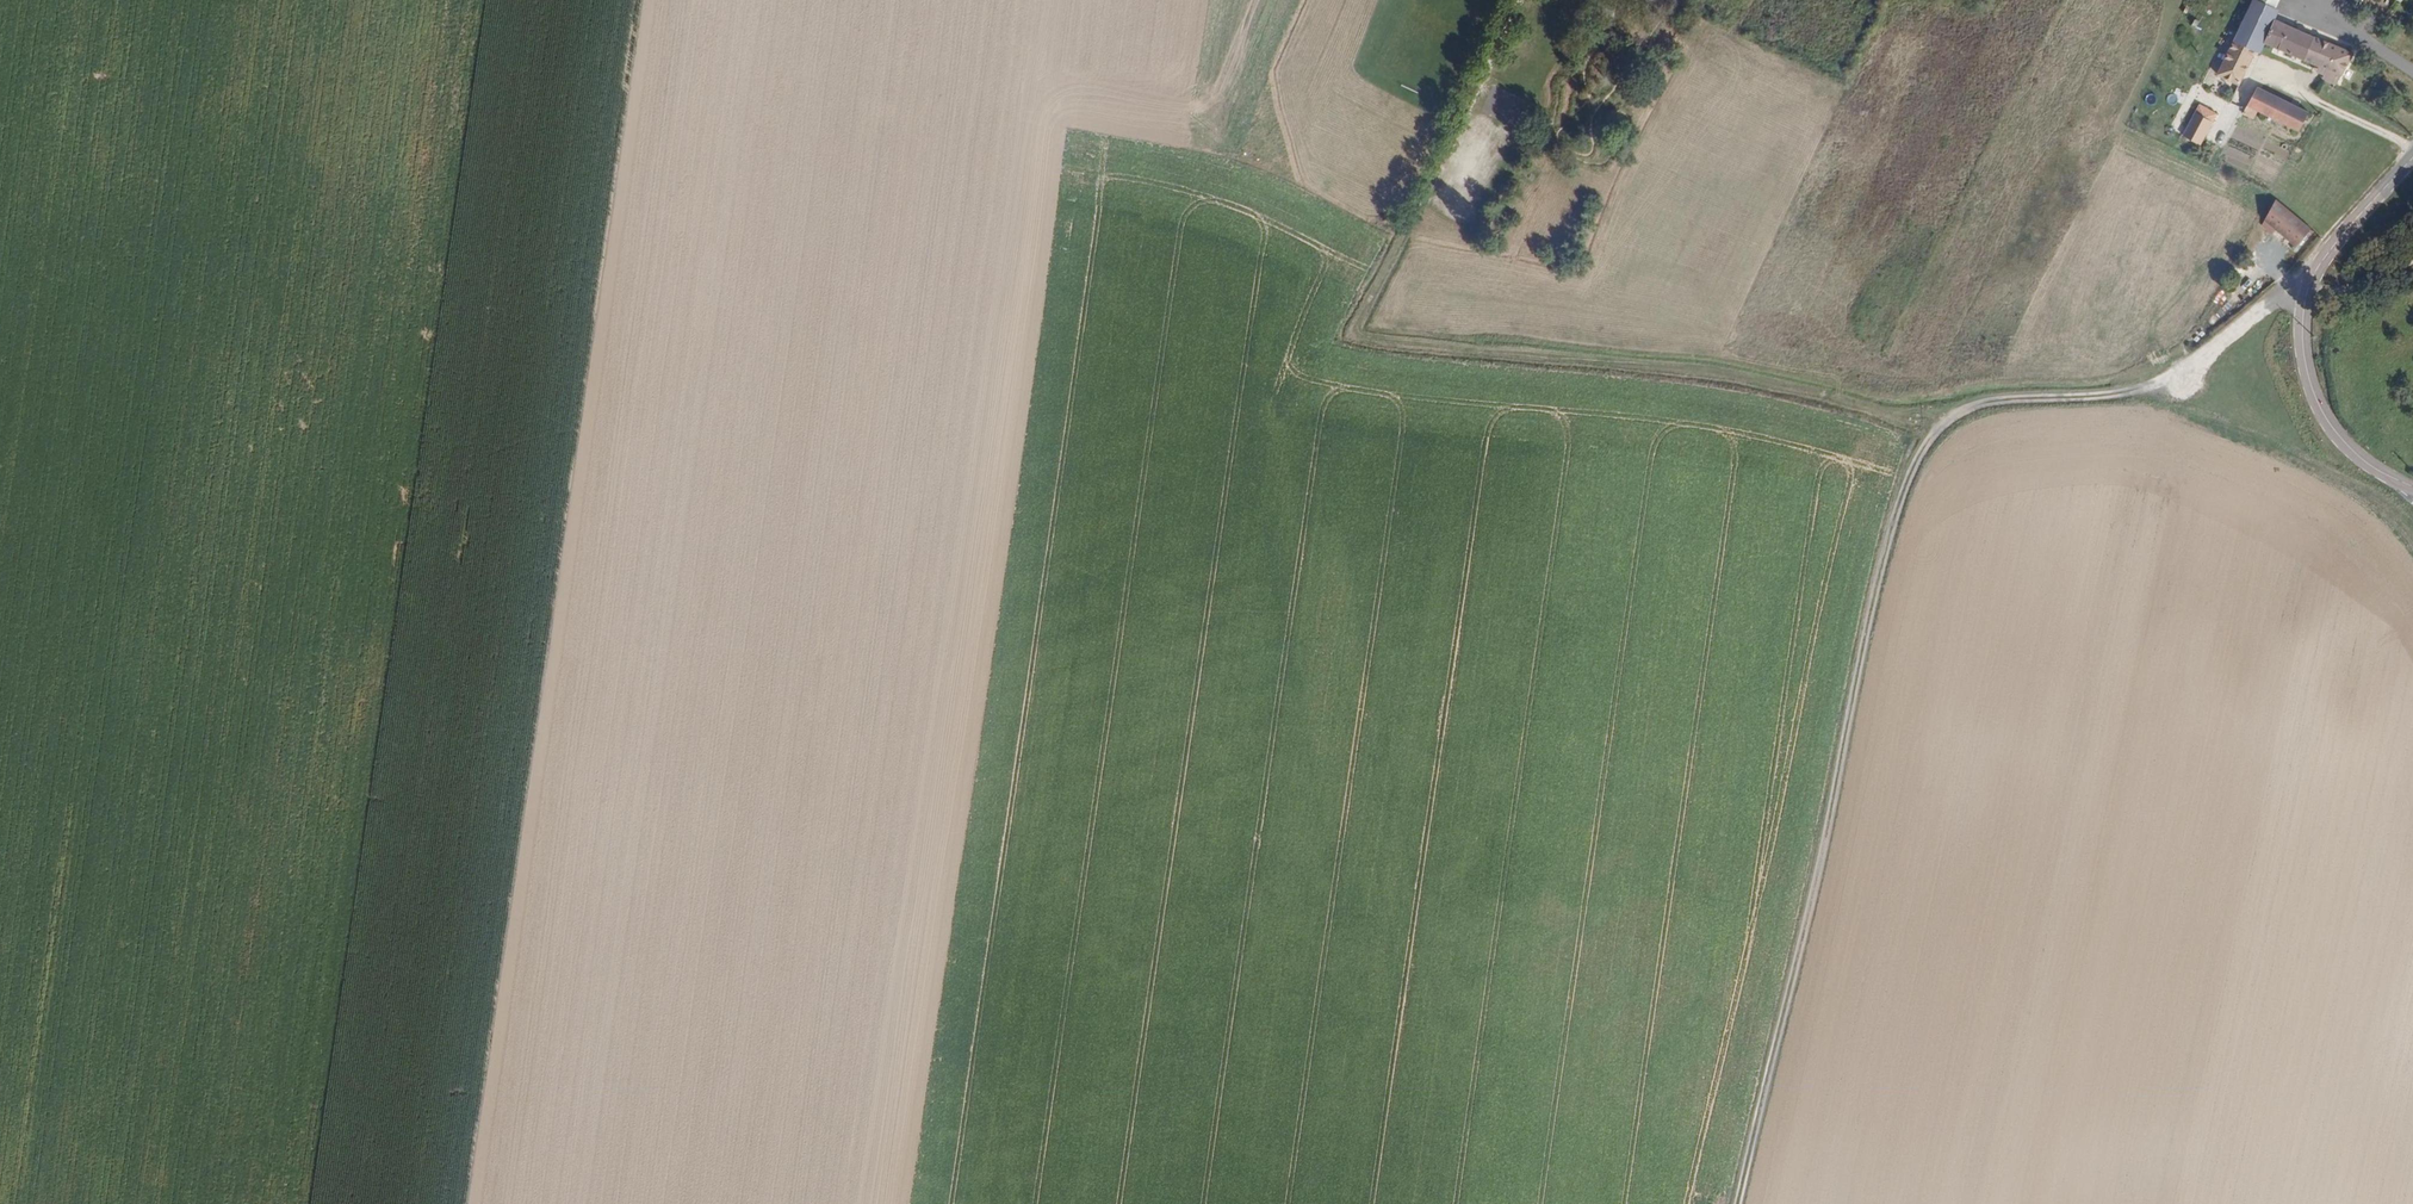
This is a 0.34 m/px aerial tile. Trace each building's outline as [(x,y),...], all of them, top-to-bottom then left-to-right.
[(2231,29),(2254,40),(2258,32),(2269,10),(2274,0),(2246,0),(2231,29)] [(2298,49),(2307,26),(2269,10),(2258,32),(2298,49)] [(2329,73),(2349,42),(2346,41),(2307,26),(2298,49),(2319,58),(2316,67),(2329,73)] [(2235,77),(2254,40),(2231,29),(2212,67),(2235,77)] [(2358,41),(2348,34),(2346,41),(2349,42),(2355,44),(2358,41)] [(2303,104),(2248,79),(2237,104),(2249,110),(2250,106),(2293,126),(2303,104)] [(2201,100),(2184,134),(2203,144),(2220,110),(2201,100)] [(2307,223),(2270,193),(2257,217),(2270,228),(2274,223),(2294,238),(2307,223)]
